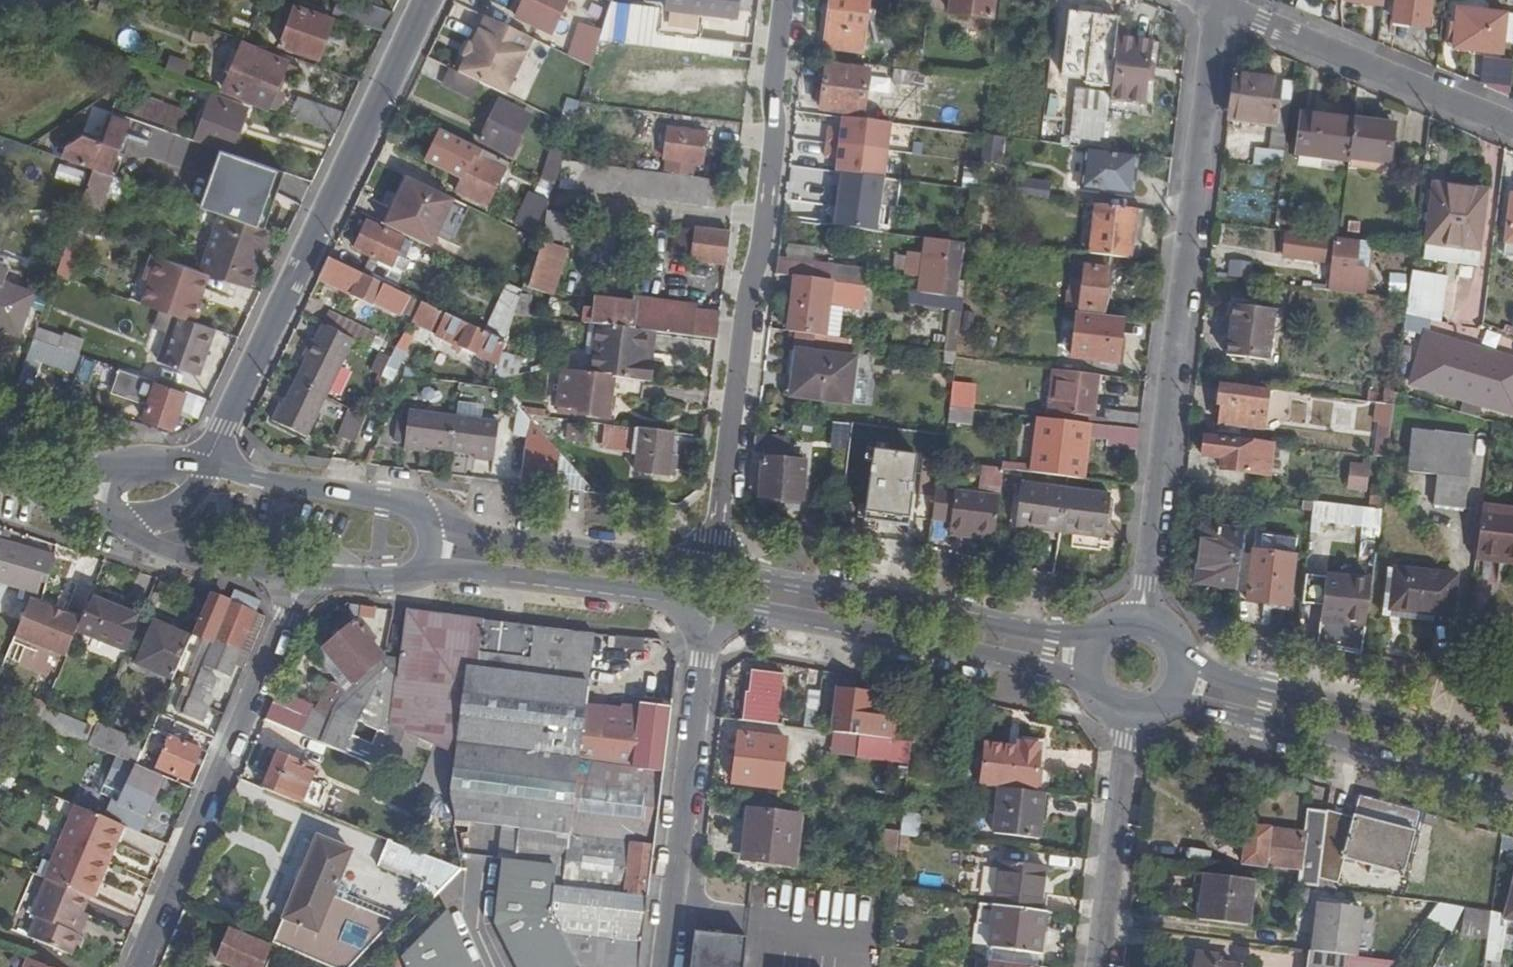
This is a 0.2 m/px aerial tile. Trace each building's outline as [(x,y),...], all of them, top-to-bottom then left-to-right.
[(392,13),(355,0),(339,0),(334,14),(384,31),(392,13)] [(516,20),(549,35),(567,0),(526,0),(516,20)] [(611,3),(602,32),(599,44),(731,61),(733,43),(700,39),(702,18),(666,14),(668,0),(612,0),(611,3)] [(738,0),(668,0),(666,14),(702,18),(735,22),(738,0)] [(824,50),(861,55),(869,0),(830,0),(824,50)] [(949,14),(991,19),(993,0),(951,0),(949,14)] [(1083,29),(1116,34),(1121,0),(1086,0),(1083,29)] [(1432,0),(1398,0),(1397,3),(1395,20),(1429,25),(1432,0)] [(285,12),(290,14),(279,46),(318,61),(332,20),(287,4),(285,12)] [(1505,43),(1508,13),(1460,7),(1456,47),(1503,53),(1505,43)] [(1508,13),(1505,43),(1511,44),(1512,26),(1512,13),(1508,13)] [(533,41),(483,18),(456,74),(478,85),(506,99),(533,41)] [(580,25),(569,58),(591,69),(599,44),(602,32),(580,25)] [(1075,30),(1056,27),(1041,144),(1061,145),(1075,30)] [(1083,31),(1075,30),(1061,145),(1087,149),(1103,151),(1104,136),(1071,131),(1083,48),(1114,52),(1116,34),(1083,29),(1083,31)] [(241,46),(232,69),(255,79),(263,62),(259,60),(260,55),(265,57),(266,56),(241,46)] [(232,69),(223,89),(267,109),(279,81),(285,64),(266,56),(265,57),(260,55),(259,60),(263,62),(255,79),(232,69)] [(1235,60),(1228,120),(1287,128),(1292,85),(1255,78),(1256,63),(1235,60)] [(285,64),(279,81),(287,84),(294,68),(285,64)] [(869,73),(826,68),(820,111),(862,116),(869,73)] [(470,102),(478,85),(456,74),(449,70),(440,86),(470,102)] [(910,73),(894,71),(893,84),(908,86),(910,73)] [(1156,75),(1126,71),(1121,107),(1152,111),(1156,75)] [(139,95),(133,114),(176,129),(182,111),(139,95)] [(336,134),(345,115),(297,98),(288,118),(336,134)] [(246,111),(230,103),(220,100),(219,104),(211,101),(194,141),(230,153),(246,111)] [(499,104),(481,140),(512,156),(530,120),(499,104)] [(102,141),(110,117),(105,115),(97,139),(102,141)] [(1296,155),(1349,162),(1350,158),(1354,125),(1334,123),(1334,119),(1301,115),(1296,155)] [(129,124),(110,117),(102,141),(93,168),(110,174),(129,124)] [(1355,117),(1354,122),(1392,126),(1393,121),(1355,117)] [(1392,126),(1354,122),(1354,125),(1350,158),(1388,163),(1392,126)] [(698,149),(704,150),(706,135),(668,130),(665,160),(696,164),(698,149)] [(60,158),(92,169),(93,168),(102,141),(97,139),(81,134),(64,145),(60,158)] [(1003,138),(984,136),(981,162),(1000,164),(1003,138)] [(1252,162),(1281,164),(1282,150),(1253,147),(1252,162)] [(1103,151),(1087,149),(1083,182),(1134,188),(1138,155),(1103,151)] [(542,181),(554,187),(563,155),(552,151),(542,181)] [(508,165),(482,153),(479,160),(473,157),(456,193),(487,208),(508,165)] [(456,193),(473,157),(465,154),(448,189),(456,193)] [(714,207),(718,181),(564,163),(562,163),(558,189),(714,207)] [(288,237),(295,222),(262,210),(265,201),(163,164),(153,190),(222,215),(268,230),(271,232),(288,237)] [(98,214),(105,198),(112,176),(92,169),(79,208),(98,214)] [(876,234),(882,179),(840,174),(837,194),(835,209),(833,228),(876,234)] [(1045,198),(1047,181),(1014,175),(1011,193),(1045,198)] [(119,202),(126,181),(112,176),(105,198),(119,202)] [(408,181),(385,229),(403,238),(430,251),(453,202),(425,188),(408,181)] [(1442,199),(1444,187),(1433,185),(1432,198),(1442,199)] [(1486,195),(1486,192),(1444,187),(1442,199),(1432,198),(1426,244),(1478,250),(1486,195)] [(547,203),(531,195),(516,227),(532,234),(547,203)] [(1132,240),(1136,210),(1096,205),(1089,255),(1109,258),(1129,260),(1136,260),(1138,242),(1132,240)] [(1142,211),(1136,210),(1132,240),(1138,242),(1142,211)] [(268,230),(222,215),(204,273),(242,286),(261,244),(268,230)] [(371,259),(363,276),(391,289),(399,272),(391,268),(404,241),(402,240),(403,238),(385,229),(369,221),(354,251),(371,259)] [(981,227),(973,226),(971,241),(980,242),(981,227)] [(69,279),(86,232),(72,227),(56,275),(69,279)] [(271,232),(268,230),(261,244),(265,246),(271,232)] [(726,264),(730,235),(695,231),(691,261),(726,264)] [(1330,278),(1329,292),(1364,296),(1367,270),(1353,268),(1356,242),(1340,240),(1335,239),(1335,243),(1287,237),(1284,256),(1326,261),(1332,262),(1330,278)] [(920,295),(964,300),(965,289),(956,288),(960,257),(958,257),(959,244),(927,240),(925,255),(911,254),(908,277),(922,279),(920,295)] [(542,243),(528,289),(548,295),(563,250),(542,243)] [(1505,244),(1504,258),(1512,259),(1512,245),(1505,244)] [(1103,312),(1109,258),(1089,255),(1076,253),(1068,307),(1103,312)] [(329,260),(319,281),(374,307),(375,306),(401,318),(404,313),(416,319),(423,305),(391,289),(363,276),(329,260)] [(777,260),(775,276),(796,279),(865,287),(866,287),(868,272),(777,260)] [(1332,262),(1326,261),(1324,277),(1330,278),(1332,262)] [(480,285),(467,279),(464,286),(477,292),(480,285)] [(796,279),(789,332),(795,334),(824,336),(827,307),(862,312),(865,287),(796,279)] [(1407,313),(1428,317),(1430,307),(1435,308),(1439,284),(1413,279),(1407,313)] [(18,333),(32,293),(0,283),(0,328),(18,333)] [(484,334),(505,345),(514,315),(517,306),(520,296),(520,295),(507,288),(484,334)] [(962,311),(964,300),(920,295),(910,294),(908,305),(962,311)] [(529,297),(520,296),(517,306),(527,306),(529,297)] [(716,341),(720,315),(696,313),(696,307),(635,300),(635,306),(631,330),(647,333),(655,333),(716,341)] [(631,330),(635,306),(596,302),(594,312),(585,311),(584,325),(592,326),(598,326),(631,330)] [(416,319),(425,324),(432,309),(423,305),(416,319)] [(514,315),(525,317),(527,306),(517,306),(514,315)] [(1269,362),(1275,312),(1232,307),(1227,357),(1269,362)] [(498,367),(502,354),(505,345),(484,334),(432,309),(425,324),(422,328),(437,336),(437,338),(498,367)] [(354,341),(369,348),(375,338),(352,327),(354,324),(331,313),(324,327),(354,341)] [(1117,363),(1122,319),(1076,313),(1071,358),(1117,363)] [(198,377),(214,330),(174,316),(158,362),(198,377)] [(947,353),(956,354),(961,316),(952,316),(947,353)] [(307,361),(294,386),(325,401),(354,341),(324,327),(323,326),(316,343),(311,341),(303,358),(307,361)] [(595,349),(598,326),(592,326),(588,348),(595,349)] [(647,333),(631,330),(598,326),(595,349),(592,375),(613,377),(613,380),(644,384),(647,364),(643,363),(647,333)] [(33,339),(60,349),(64,338),(37,330),(33,339)] [(399,331),(384,366),(396,371),(411,336),(399,331)] [(651,364),(655,333),(647,333),(643,363),(647,364),(651,364)] [(824,336),(795,334),(793,347),(845,354),(847,340),(824,336)] [(1424,335),(1410,387),(1463,402),(1461,411),(1477,417),(1480,407),(1512,417),(1512,361),(1424,335)] [(43,361),(77,374),(83,357),(60,349),(33,339),(29,352),(43,357),(43,361)] [(790,353),(785,388),(792,389),(796,354),(790,353)] [(956,364),(956,358),(956,354),(947,353),(946,353),(945,363),(956,364)] [(498,367),(494,380),(519,375),(524,360),(502,354),(498,367)] [(796,354),(792,389),(865,398),(867,379),(853,377),(855,361),(796,354)] [(156,385),(157,383),(121,370),(112,394),(147,406),(143,419),(173,429),(184,396),(156,385)] [(607,419),(613,380),(613,377),(592,375),(563,371),(562,387),(559,408),(580,411),(579,416),(607,419)] [(1090,417),(1095,376),(1054,372),(1049,412),(1090,417)] [(1367,403),(1394,406),(1395,395),(1396,385),(1387,382),(1386,394),(1369,391),(1367,403)] [(325,401),(294,386),(284,406),(281,404),(272,423),(307,439),(325,401)] [(975,388),(953,386),(950,408),(971,411),(975,388)] [(1266,391),(1228,386),(1228,388),(1223,388),(1222,405),(1225,407),(1223,425),(1261,431),(1266,391)] [(792,389),(791,397),(849,406),(849,404),(864,406),(865,398),(792,389)] [(1291,394),(1266,391),(1261,431),(1272,432),(1288,420),(1291,394)] [(972,425),(974,411),(971,411),(950,408),(949,422),(972,425)] [(409,413),(391,411),(375,448),(404,451),(409,413)] [(1103,427),(1104,419),(1090,417),(1049,412),(1048,421),(1103,427)] [(493,462),(498,425),(409,413),(404,451),(423,453),(424,449),(474,456),(474,460),(493,462)] [(341,439),(355,445),(367,417),(358,414),(356,417),(351,415),(341,439)] [(1103,427),(1138,431),(1139,418),(1105,414),(1104,419),(1103,427)] [(1137,444),(1138,431),(1103,427),(1048,421),(1038,419),(1032,468),(1032,473),(1067,477),(1083,479),(1088,439),(1137,444)] [(544,443),(545,438),(529,420),(527,440),(544,443)] [(848,449),(850,422),(830,421),(828,447),(848,449)] [(1391,425),(1380,424),(1376,458),(1387,459),(1391,425)] [(593,430),(567,427),(565,441),(591,444),(593,430)] [(666,477),(671,435),(642,430),(635,474),(666,477)] [(1434,506),(1465,509),(1473,438),(1414,431),(1408,473),(1439,476),(1434,506)] [(755,439),(753,454),(763,455),(759,498),(802,503),(806,464),(786,462),(787,455),(788,443),(755,439)] [(1249,475),(1253,444),(1205,439),(1203,458),(1223,460),(1222,471),(1249,475)] [(545,489),(553,490),(557,456),(553,452),(543,450),(544,443),(527,440),(521,480),(537,482),(537,479),(547,481),(545,489)] [(584,494),(585,484),(558,452),(557,456),(553,490),(584,494)] [(786,462),(806,464),(806,457),(787,455),(786,462)] [(1366,491),(1370,462),(1364,461),(1363,467),(1351,466),(1349,488),(1366,491)] [(1003,469),(1032,473),(1032,468),(1003,464),(1003,469)] [(994,539),(995,528),(1003,469),(985,467),(981,496),(936,491),(933,519),(933,521),(950,523),(949,532),(994,539)] [(521,485),(545,489),(547,481),(537,479),(537,482),(521,480),(521,485)] [(899,515),(933,519),(936,491),(937,485),(903,480),(899,515)] [(1060,531),(1065,490),(1021,485),(1016,525),(1060,531)] [(1369,509),(1379,509),(1381,486),(1373,485),(1369,509)] [(1110,496),(1065,490),(1060,531),(1060,535),(1059,541),(1058,544),(1099,550),(1101,537),(1104,538),(1110,496)] [(1512,561),(1512,516),(1483,511),(1477,556),(1512,561)] [(1060,531),(1016,525),(1015,534),(1059,541),(1060,535),(1060,531)] [(1207,584),(1237,588),(1244,535),(1205,529),(1201,553),(1213,554),(1212,564),(1210,564),(1207,584)] [(49,575),(54,558),(0,542),(0,599),(6,585),(37,594),(41,583),(43,574),(49,575)] [(1359,597),(1366,546),(1345,544),(1344,558),(1331,557),(1330,566),(1317,564),(1314,592),(1359,597)] [(1290,608),(1296,558),(1254,552),(1248,602),(1290,608)] [(1197,583),(1207,584),(1210,564),(1212,564),(1213,554),(1201,553),(1197,583)] [(1453,619),(1457,580),(1397,571),(1392,612),(1453,619)] [(41,583),(47,584),(49,575),(43,574),(41,583)] [(230,603),(256,614),(261,603),(235,592),(230,603)] [(229,603),(210,596),(194,636),(207,641),(200,658),(206,659),(229,603)] [(127,652),(141,619),(91,597),(78,630),(127,652)] [(30,598),(28,602),(80,622),(82,617),(42,601),(30,598)] [(28,602),(14,636),(66,657),(77,630),(80,622),(28,602)] [(265,618),(256,614),(230,603),(229,603),(206,659),(201,671),(197,679),(188,700),(209,709),(213,699),(210,697),(212,692),(218,680),(215,677),(211,675),(214,669),(230,677),(239,658),(247,662),(265,618)] [(454,754),(469,620),(408,612),(402,661),(399,661),(390,727),(454,754)] [(671,709),(641,705),(640,710),(622,707),(621,711),(586,706),(594,636),(515,626),(515,628),(505,626),(505,625),(469,620),(454,754),(457,755),(453,796),(454,809),(456,820),(469,822),(502,826),(521,828),(517,861),(558,865),(558,867),(557,874),(550,914),(578,966),(639,966),(671,709)] [(173,681),(191,638),(157,623),(138,664),(173,681)] [(449,799),(454,754),(390,727),(399,661),(383,659),(354,623),(322,650),(349,683),(343,689),(333,685),(321,702),(316,713),(278,696),(266,722),(373,766),(403,779),(416,747),(432,753),(419,786),(449,799)] [(643,655),(644,644),(610,639),(609,650),(643,655)] [(349,683),(322,650),(316,657),(343,689),(349,683)] [(179,671),(197,679),(201,671),(182,663),(179,671)] [(23,718),(27,719),(40,724),(45,709),(58,677),(43,671),(23,718)] [(777,726),(778,718),(783,676),(755,673),(752,695),(750,695),(746,722),(777,726)] [(833,733),(861,736),(891,740),(894,720),(868,716),(870,695),(838,691),(833,733)] [(203,723),(209,709),(188,700),(182,715),(202,723),(203,723)] [(66,717),(45,709),(40,724),(59,732),(66,717)] [(817,723),(818,713),(806,712),(804,729),(816,731),(817,723)] [(208,754),(215,738),(198,731),(160,714),(149,737),(166,745),(156,768),(189,781),(201,752),(208,754)] [(88,745),(94,729),(66,717),(59,732),(88,745)] [(146,745),(97,723),(94,729),(88,745),(116,757),(137,765),(146,745)] [(781,790),(787,742),(739,736),(733,783),(781,790)] [(858,756),(909,763),(912,743),(891,740),(861,736),(858,756)] [(978,788),(998,790),(1034,794),(1039,746),(1015,744),(1015,749),(983,745),(978,788)] [(416,747),(403,779),(419,786),(432,753),(416,747)] [(264,791),(301,805),(315,771),(278,756),(264,791)] [(166,777),(137,765),(116,757),(108,778),(119,783),(127,786),(119,802),(112,799),(104,818),(122,826),(140,833),(166,777)] [(127,786),(119,783),(112,799),(119,802),(127,786)] [(1041,815),(1044,795),(1034,794),(998,790),(993,835),(1033,840),(1036,815),(1041,815)] [(1050,796),(1044,795),(1041,815),(1040,826),(1046,827),(1050,796)] [(1373,802),(1359,798),(1354,817),(1391,827),(1412,832),(1418,814),(1393,807),(1373,802)] [(79,807),(47,882),(88,899),(90,900),(102,873),(95,870),(103,849),(111,852),(122,826),(104,818),(79,807)] [(1321,880),(1329,811),(1308,810),(1305,835),(1249,828),(1244,865),(1266,868),(1267,867),(1301,871),(1299,885),(1319,887),(1321,880)] [(794,866),(800,817),(748,811),(743,860),(794,866)] [(1412,832),(1391,827),(1354,817),(1352,816),(1352,818),(1329,811),(1321,880),(1336,883),(1343,860),(1385,872),(1402,877),(1415,833),(1412,832)] [(900,837),(917,839),(920,816),(902,814),(902,817),(900,837)] [(1040,826),(1041,815),(1036,815),(1033,840),(1038,841),(1040,826)] [(498,858),(517,861),(521,828),(502,826),(498,858)] [(894,858),(897,830),(883,828),(880,857),(894,858)] [(328,966),(351,966),(393,922),(391,914),(348,897),(349,894),(347,889),(337,886),(351,854),(318,838),(273,943),(328,966)] [(379,867),(420,884),(421,882),(440,890),(460,870),(456,868),(389,841),(379,867)] [(102,873),(111,852),(103,849),(95,870),(102,873)] [(1430,853),(1424,886),(1446,890),(1452,857),(1430,853)] [(502,861),(501,866),(540,871),(557,874),(558,867),(502,861)] [(994,907),(1039,913),(1045,869),(1000,862),(994,907)] [(517,966),(578,966),(550,914),(557,874),(540,871),(501,866),(494,921),(517,966)] [(1254,880),(1206,875),(1200,920),(1248,926),(1254,880)] [(47,882),(46,881),(31,918),(37,920),(28,939),(70,958),(78,937),(73,934),(81,915),(88,899),(47,882)] [(412,894),(427,905),(441,891),(440,890),(421,882),(420,884),(412,894)] [(1430,916),(1439,904),(1405,900),(1404,913),(1430,916)] [(1321,904),(1315,953),(1357,958),(1363,909),(1321,904)] [(1037,956),(1043,913),(1039,913),(994,907),(993,907),(987,950),(1037,956)] [(1490,938),(1493,920),(1494,912),(1469,908),(1464,934),(1490,938)] [(446,911),(400,959),(404,966),(472,966),(446,911)] [(73,934),(78,937),(87,917),(81,915),(73,934)] [(1490,938),(1488,953),(1504,956),(1509,927),(1499,926),(1500,921),(1493,920),(1490,938)] [(269,948),(230,931),(217,961),(233,966),(261,966),(269,948)] [(1236,966),(1222,964),(1223,958),(1200,955),(1201,952),(1198,951),(1198,953),(1195,953),(1195,956),(1197,956),(1196,966),(1236,966)] [(1395,963),(1357,958),(1315,953),(1308,952),(1306,966),(1392,966),(1395,963)]
